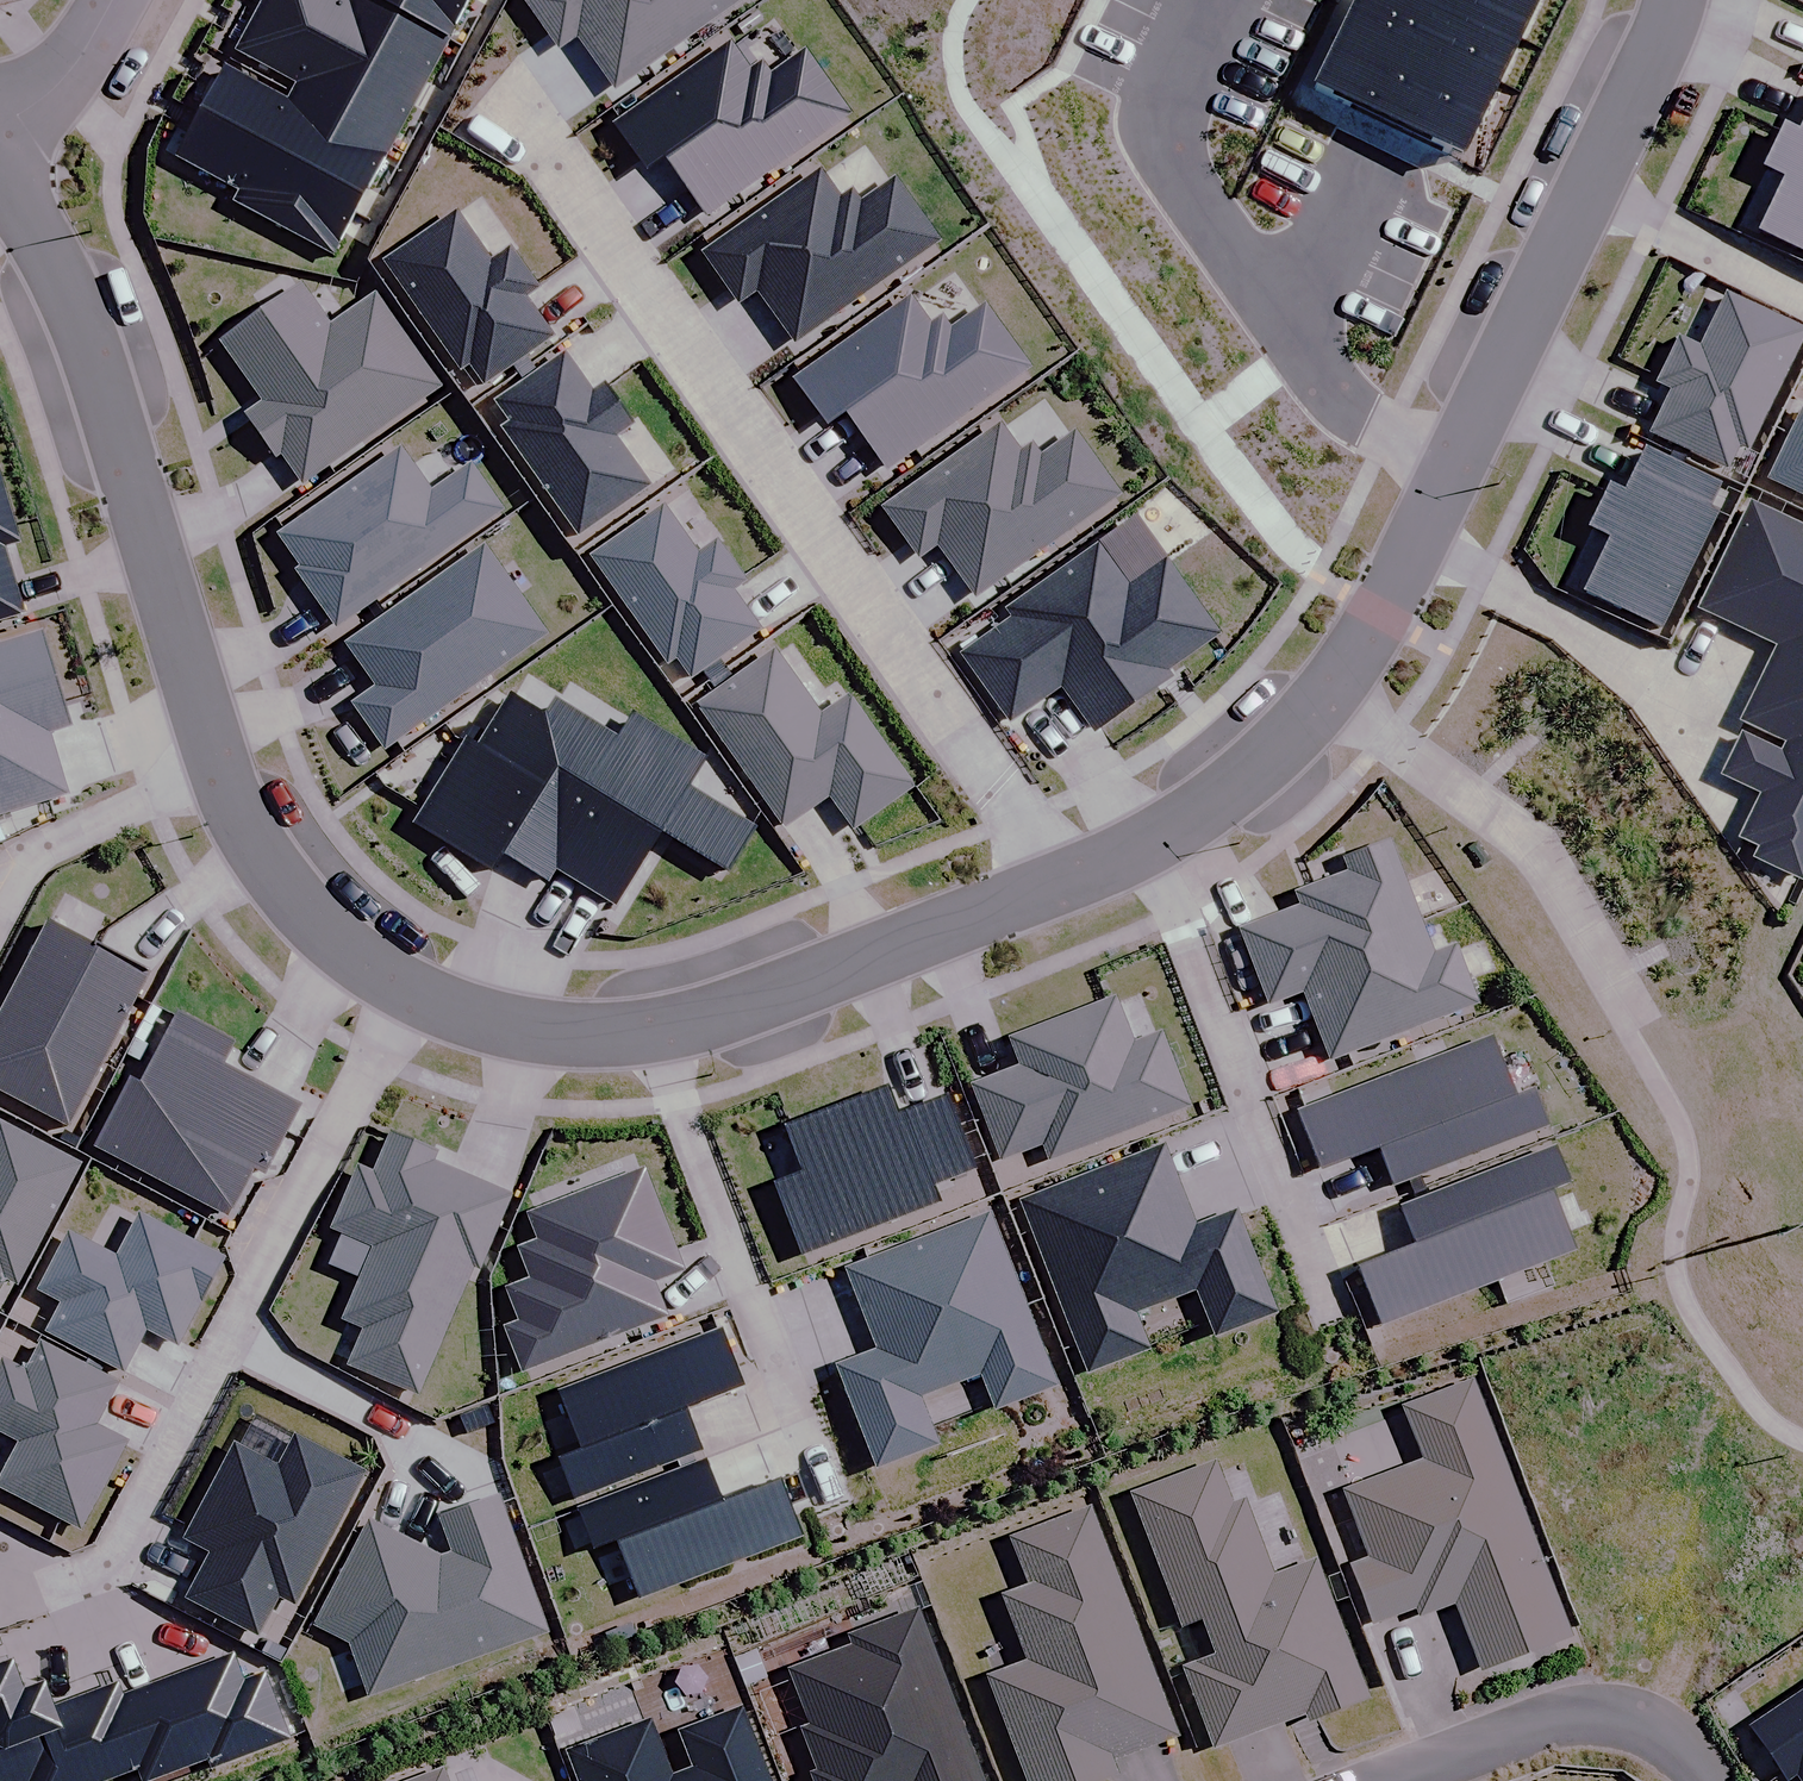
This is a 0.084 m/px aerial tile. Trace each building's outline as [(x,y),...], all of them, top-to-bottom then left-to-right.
[(259,1),(420,88),(449,35),(384,0),(259,0),(259,1)] [(449,35),(468,0),(384,0),(449,35)] [(612,89),(736,0),(522,0),(556,48),(573,35),(612,89)] [(1534,0),(1349,0),(1310,83),(1460,154),(1534,0)] [(259,1),(233,48),(296,83),(291,92),(389,145),(420,88),(259,1)] [(659,155),(703,216),(849,112),(805,51),(771,75),(761,63),(749,72),(728,43),(613,126),(642,167),(659,155)] [(389,145),(291,92),(286,102),(221,68),(199,110),(360,197),(389,145)] [(199,110),(173,158),(236,192),(232,201),(330,254),(360,197),(199,110)] [(1795,131),(1781,124),(1760,168),(1784,179),(1758,232),(1802,254),(1802,114),(1795,131)] [(754,291),(792,344),(937,240),(894,179),(860,203),(850,191),(837,200),(817,172),(702,254),(737,303),(754,291)] [(457,209),(380,263),(457,370),(466,364),(481,385),(549,337),(457,209)] [(298,284),(219,340),(263,400),(244,414),(274,455),(279,452),(301,484),(439,385),(374,294),(329,326),(298,284)] [(1670,389),(1649,432),(1725,469),(1736,445),(1745,449),(1802,331),(1725,294),(1698,349),(1678,339),(1657,382),(1670,389)] [(840,411),(884,471),(1029,368),(986,307),(951,331),(942,318),(929,327),(909,299),(794,382),(824,423),(840,411)] [(561,352),(492,402),(508,424),(500,430),(577,536),(649,485),(614,436),(630,425),(601,386),(591,393),(561,352)] [(1767,478),(1802,495),(1802,406),(1767,478)] [(934,544),(973,597),(1118,494),(1074,433),(1040,457),(1031,444),(1018,453),(998,425),(882,508),(917,556),(934,544)] [(396,449),(277,534),(301,568),(296,571),(336,627),(500,510),(468,465),(428,493),(396,449)] [(1716,485),(1642,450),(1622,492),(1608,485),(1587,528),(1609,539),(1582,593),(1658,629),(1715,512),(1705,507),(1716,485)] [(0,493),(0,616),(21,609),(1,547),(16,542),(0,493)] [(1750,505),(1699,612),(1773,648),(1739,719),(1748,723),(1723,775),(1762,794),(1740,839),(1758,847),(1753,858),(1798,880),(1802,869),(1802,531),(1750,505)] [(695,555),(661,507),(591,557),(668,664),(676,659),(690,678),(758,630),(730,591),(743,581),(715,542),(695,555)] [(1011,618),(960,654),(1008,721),(1059,685),(1092,731),(1166,678),(1163,673),(1216,635),(1164,563),(1127,589),(1096,546),(1006,610),(1011,618)] [(543,633),(482,548),(346,644),(376,686),(352,703),(383,747),(543,633)] [(65,794),(44,733),(67,726),(37,633),(0,645),(0,815),(65,794)] [(773,653),(699,706),(784,825),(828,793),(852,827),(910,786),(846,698),(819,717),(773,653)] [(494,850),(545,881),(552,868),(643,719),(632,712),(616,739),(551,700),(542,716),(508,695),(477,747),(465,740),(415,823),(485,865),(494,850)] [(703,755),(643,719),(552,868),(613,905),(658,829),(725,869),(750,827),(684,787),(703,755)] [(1354,947),(1419,922),(1388,841),(1288,879),(1299,906),(1239,929),(1268,1003),(1301,991),(1362,967),(1354,947)] [(1362,967),(1301,991),(1329,1060),(1475,1004),(1453,947),(1432,955),(1419,922),(1354,947),(1362,967)] [(44,923),(0,1006),(0,1090),(65,1124),(143,975),(44,923)] [(1131,1045),(1113,999),(1008,1039),(1020,1068),(973,1086),(1002,1159),(1041,1143),(1048,1161),(1187,1107),(1158,1035),(1131,1045)] [(229,1043),(173,1013),(134,1086),(125,1081),(91,1146),(223,1215),(249,1166),(262,1173),(297,1106),(217,1065),(229,1043)] [(1488,1038),(1299,1111),(1321,1167),(1376,1146),(1391,1185),(1545,1126),(1531,1091),(1512,1099),(1488,1038)] [(971,1169),(943,1097),(895,1116),(885,1088),(783,1127),(800,1172),(773,1183),(801,1256),(937,1204),(930,1185),(971,1169)] [(0,1124),(0,1276),(1,1274),(15,1282),(77,1164),(0,1124)] [(347,1366),(415,1395),(470,1265),(477,1268),(508,1195),(429,1162),(433,1153),(388,1134),(371,1175),(357,1169),(331,1229),(317,1261),(358,1278),(341,1318),(363,1328),(347,1366)] [(1163,1146),(1022,1201),(1088,1371),(1148,1349),(1133,1312),(1194,1288),(1212,1336),(1271,1313),(1233,1215),(1195,1230),(1163,1146)] [(1568,1182),(1555,1148),(1401,1207),(1416,1246),(1358,1269),(1380,1327),(1572,1253),(1548,1190),(1568,1182)] [(503,1327),(521,1373),(666,1317),(652,1280),(678,1269),(641,1172),(526,1216),(536,1243),(517,1250),(529,1281),(507,1289),(519,1321),(503,1327)] [(59,1302),(44,1331),(121,1372),(143,1330),(174,1346),(221,1257),(138,1214),(113,1260),(66,1235),(37,1291),(59,1302)] [(1052,1388),(985,1215),(846,1269),(878,1352),(836,1368),(875,1469),(934,1446),(915,1397),(979,1373),(993,1410),(1052,1388)] [(557,1460),(572,1499),(698,1450),(681,1408),(741,1385),(721,1332),(558,1394),(580,1452),(557,1460)] [(38,1344),(23,1371),(2,1359),(0,1362),(0,1433),(18,1443),(0,1478),(0,1489),(77,1530),(123,1443),(90,1426),(113,1383),(38,1344)] [(1330,1498),(1353,1559),(1335,1565),(1368,1651),(1452,1619),(1473,1673),(1560,1640),(1464,1386),(1397,1411),(1417,1465),(1330,1498)] [(274,1598),(289,1606),(360,1471),(293,1436),(275,1469),(232,1446),(183,1538),(213,1554),(189,1599),(255,1633),(274,1598)] [(703,1463),(578,1511),(592,1548),(615,1539),(637,1598),(799,1535),(778,1481),(719,1504),(703,1463)] [(1262,1581),(1221,1465),(1128,1498),(1181,1649),(1198,1643),(1203,1660),(1176,1669),(1206,1754),(1360,1700),(1312,1563),(1262,1581)] [(347,1642),(367,1698),(546,1632),(496,1498),(441,1518),(454,1552),(438,1558),(370,1521),(315,1624),(347,1642)] [(1087,1512),(1004,1541),(1019,1585),(997,1593),(1023,1666),(983,1680),(1018,1780),(1109,1780),(1112,1780),(1106,1764),(1169,1741),(1087,1512)] [(912,1609),(841,1634),(847,1649),(774,1674),(811,1780),(973,1780),(912,1609)] [(49,1708),(77,1780),(107,1780),(136,1770),(140,1780),(145,1780),(204,1759),(208,1769),(285,1740),(261,1676),(243,1683),(232,1655),(120,1697),(115,1683),(49,1708)] [(49,1708),(41,1685),(18,1694),(7,1665),(0,1667),(0,1780),(77,1780),(49,1708)] [(1737,1718),(1752,1742),(1739,1750),(1758,1780),(1802,1780),(1802,1677),(1737,1718)] [(740,1709),(680,1731),(695,1772),(671,1780),(767,1780),(740,1709)] [(646,1720),(565,1751),(576,1780),(669,1780),(646,1720)]
